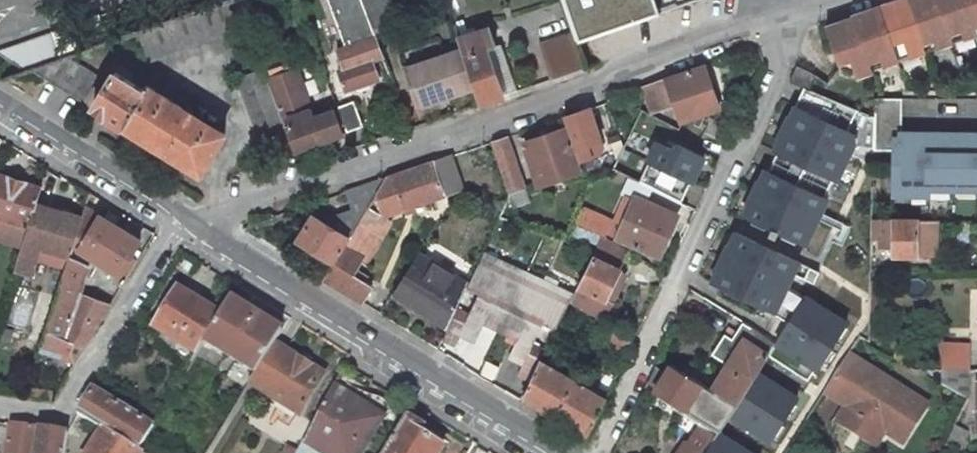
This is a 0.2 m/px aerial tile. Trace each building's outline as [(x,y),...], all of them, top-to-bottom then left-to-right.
[(398,22),(390,0),(363,0),(373,31),(398,22)] [(582,40),(662,12),(658,0),(567,0),(582,40)] [(898,0),(878,7),(881,13),(897,60),(924,51),(907,4),(898,0)] [(907,4),(924,51),(951,42),(936,0),(906,0),(907,4)] [(951,42),(976,33),(976,30),(967,0),(936,0),(951,42)] [(976,30),(976,0),(967,0),(976,30)] [(871,10),(852,16),(854,24),(870,70),(897,60),(881,13),(871,10)] [(871,71),(870,70),(854,24),(844,20),(825,27),(840,68),(858,76),(871,71)] [(462,22),(453,25),(457,37),(466,35),(462,22)] [(466,35),(457,37),(461,50),(474,88),(480,105),(516,92),(500,46),(496,47),(489,28),(466,35)] [(0,52),(0,53),(30,70),(62,59),(53,32),(0,52)] [(573,34),(541,45),(552,80),(585,68),(578,47),(573,34)] [(376,36),(337,50),(344,69),(338,72),(345,90),(379,79),(372,61),(383,56),(376,36)] [(474,88),(461,50),(405,69),(417,107),(474,88)] [(80,101),(99,78),(67,57),(62,59),(30,70),(80,101)] [(705,66),(644,86),(645,89),(653,113),(676,105),(682,122),(699,116),(719,109),(705,66)] [(796,66),(789,82),(807,89),(814,74),(796,66)] [(256,132),(283,122),(268,81),(263,68),(236,78),(256,132)] [(294,151),(341,134),(332,111),(313,118),(296,70),(268,81),(283,122),(294,151)] [(200,175),(225,134),(147,86),(145,90),(115,72),(93,108),(200,175)] [(363,126),(354,101),(336,107),(346,132),(363,126)] [(603,146),(590,108),(563,118),(567,129),(577,157),(578,157),(579,160),(599,153),(603,146)] [(641,109),(613,168),(687,206),(695,190),(696,188),(634,157),(645,134),(706,165),(707,163),(715,147),(678,128),(641,109)] [(865,140),(797,109),(775,157),(842,188),(865,140)] [(682,122),(678,128),(715,147),(723,152),(732,133),(699,116),(682,122)] [(567,129),(525,143),(539,185),(583,170),(579,160),(578,157),(577,157),(567,129)] [(507,137),(491,143),(508,194),(525,189),(507,137)] [(896,138),(895,195),(976,196),(976,138),(896,138)] [(715,147),(707,163),(716,167),(723,152),(715,147)] [(434,162),(445,195),(463,189),(451,156),(434,162)] [(434,162),(385,178),(377,193),(385,217),(445,195),(434,162)] [(41,188),(0,174),(0,217),(29,227),(36,205),(41,188)] [(836,206),(769,174),(746,222),(813,253),(836,206)] [(349,201),(358,226),(367,209),(377,193),(385,178),(346,191),(349,201)] [(56,187),(44,179),(41,188),(36,205),(50,209),(56,187)] [(525,189),(508,194),(509,197),(512,206),(529,200),(525,189)] [(695,190),(687,206),(696,210),(704,195),(695,190)] [(97,198),(88,193),(85,206),(92,211),(97,198)] [(619,239),(658,256),(676,215),(638,198),(635,204),(625,200),(616,221),(625,225),(619,239)] [(357,227),(358,226),(349,201),(326,209),(328,219),(325,224),(350,239),(357,227)] [(50,209),(36,205),(29,227),(15,270),(31,275),(36,258),(39,247),(68,256),(69,254),(72,246),(81,218),(50,209)] [(81,218),(72,246),(98,262),(94,267),(106,274),(109,269),(120,276),(122,272),(128,276),(137,260),(131,257),(140,241),(92,211),(85,206),(81,218)] [(389,223),(367,209),(358,226),(357,227),(378,241),(389,223)] [(587,228),(593,214),(584,210),(577,223),(587,228)] [(611,222),(593,214),(587,228),(605,236),(611,222)] [(325,224),(313,217),(298,241),(334,263),(350,239),(325,224)] [(893,257),(936,257),(936,220),(872,220),(872,238),(880,238),(880,247),(893,247),(893,257)] [(616,221),(610,235),(619,239),(625,225),(616,221)] [(357,227),(350,239),(334,263),(323,280),(361,303),(372,286),(363,280),(366,275),(357,269),(363,258),(366,260),(378,241),(357,227)] [(802,266),(735,234),(713,282),(780,313),(802,266)] [(594,254),(570,303),(602,322),(613,303),(606,299),(628,251),(617,244),(601,236),(594,254)] [(68,256),(39,247),(36,258),(65,268),(68,256)] [(94,267),(69,254),(68,256),(65,268),(40,346),(64,353),(62,358),(75,364),(111,306),(81,295),(87,277),(94,267)] [(394,292),(449,326),(468,285),(417,254),(394,292)] [(527,274),(483,254),(468,288),(479,294),(469,313),(458,308),(443,340),(455,345),(461,335),(475,342),(484,323),(501,331),(527,274)] [(527,274),(501,331),(518,339),(509,357),(523,364),(518,374),(530,381),(540,361),(546,349),(535,343),(543,324),(556,330),(570,303),(573,296),(527,274)] [(160,342),(192,363),(205,342),(221,316),(191,297),(188,304),(174,295),(154,327),(165,334),(160,342)] [(275,343),(282,331),(231,299),(221,316),(205,342),(256,373),(275,343)] [(848,339),(805,311),(784,344),(826,372),(848,339)] [(625,359),(634,342),(602,322),(591,341),(625,359)] [(750,329),(712,390),(735,405),(774,344),(761,336),(750,329)] [(325,375),(275,343),(256,373),(250,384),(300,415),(325,375)] [(942,371),(969,371),(976,371),(976,357),(969,358),(969,346),(942,345),(942,371)] [(929,407),(849,356),(828,390),(852,405),(863,412),(860,416),(887,433),(905,445),(929,407)] [(530,381),(522,397),(555,416),(573,380),(554,369),(550,366),(540,361),(530,381)] [(670,364),(655,389),(701,417),(699,426),(687,442),(685,441),(677,452),(705,452),(735,405),(712,390),(670,364)] [(969,371),(942,371),(942,386),(967,399),(969,371)] [(340,372),(299,452),(362,452),(384,417),(363,404),(368,394),(370,389),(340,372)] [(617,377),(607,372),(599,386),(610,391),(617,377)] [(587,388),(583,386),(573,380),(555,416),(587,435),(606,399),(587,388)] [(104,429),(139,450),(154,426),(95,389),(79,414),(104,429)] [(390,411),(384,400),(381,398),(368,394),(363,404),(384,417),(388,417),(390,411)] [(863,412),(852,405),(841,422),(879,447),(887,433),(860,416),(863,412)] [(406,417),(385,452),(441,452),(444,448),(430,439),(433,434),(406,417)] [(7,452),(35,452),(39,429),(12,425),(7,452)] [(968,432),(956,425),(945,446),(956,446),(967,447),(968,432)] [(39,429),(35,452),(65,452),(68,433),(39,429)] [(139,450),(104,429),(88,452),(142,452),(143,452),(139,450)]
